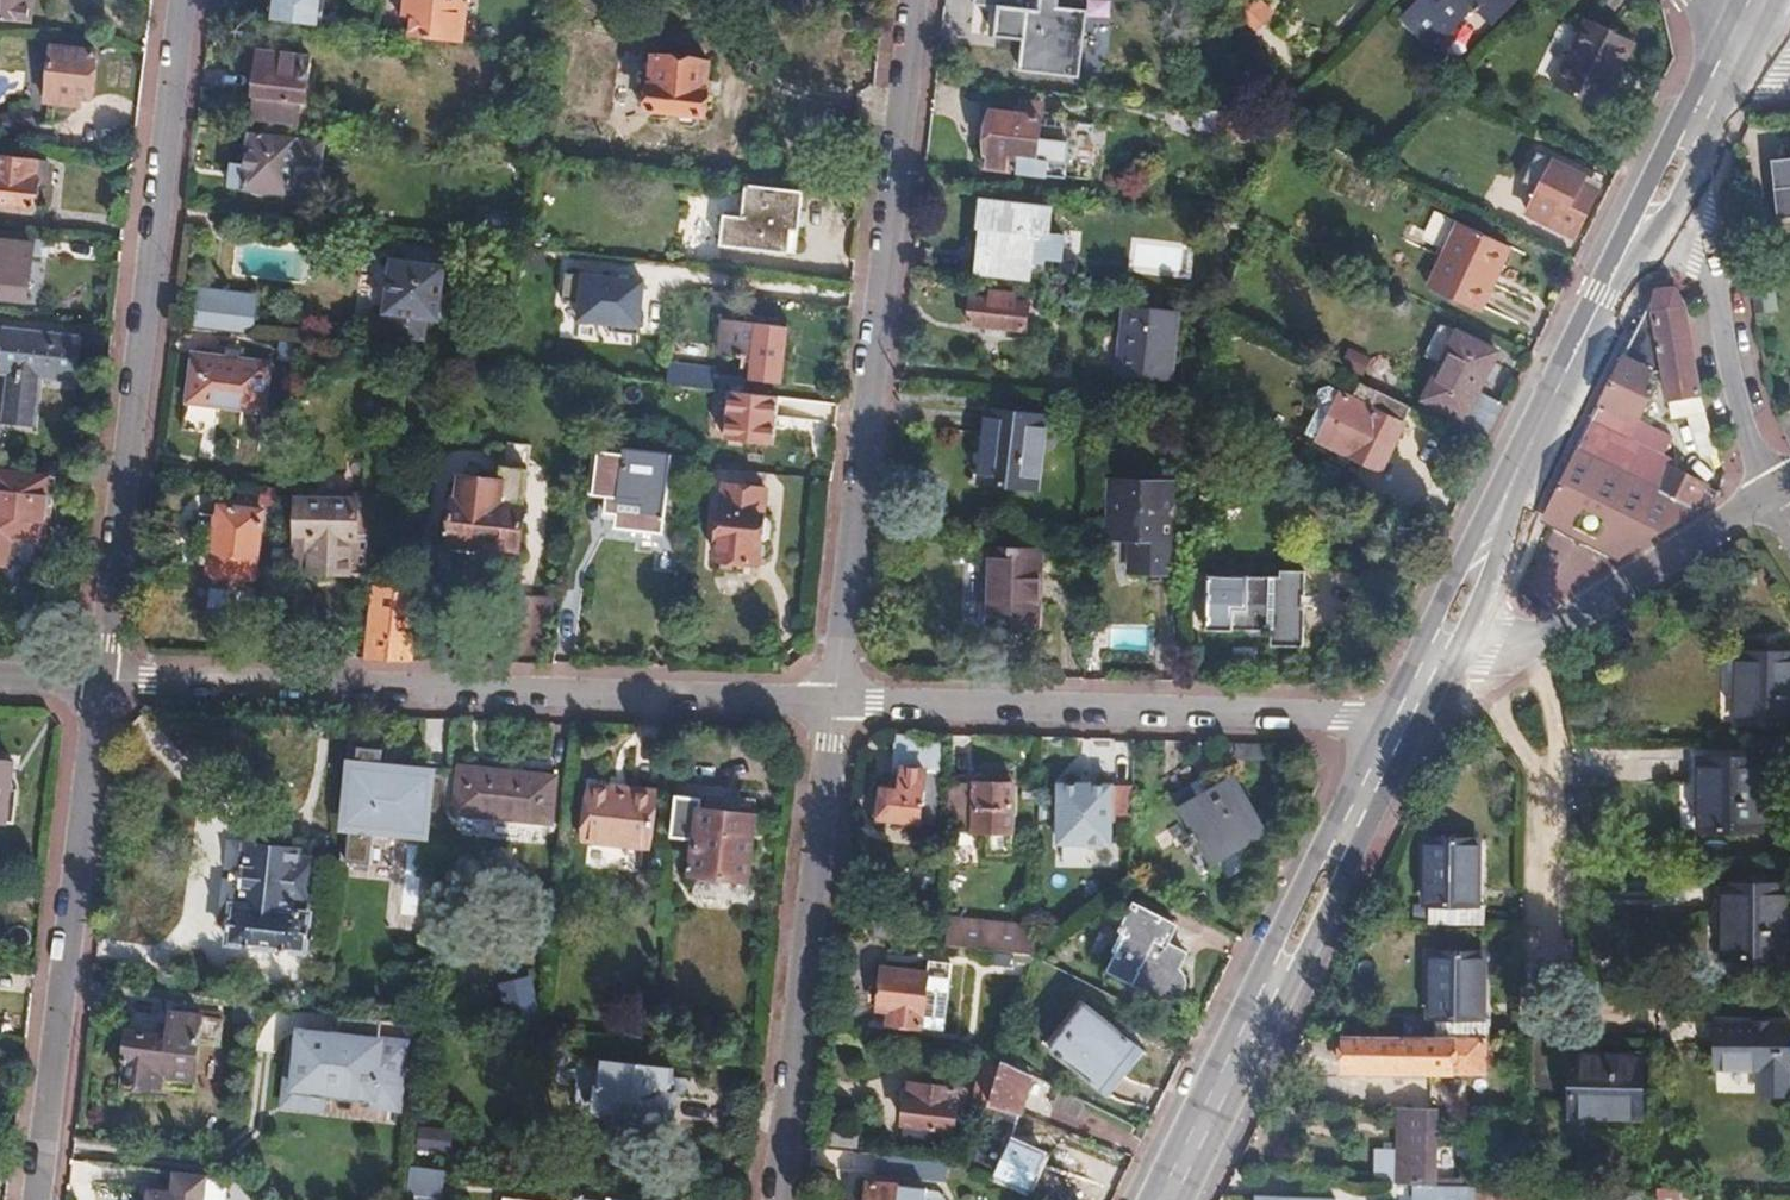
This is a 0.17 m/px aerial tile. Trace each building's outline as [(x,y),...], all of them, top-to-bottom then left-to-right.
[(26,0),(0,0),(0,22),(23,25),(26,0)] [(266,23),(317,29),(320,0),(263,0),(263,1),(269,1),(266,23)] [(408,40),(459,46),(464,0),(403,0),(401,19),(410,20),(408,40)] [(973,33),(1020,40),(1020,46),(1042,49),(1047,0),(977,0),(973,33)] [(1255,0),(1253,0),(1240,13),(1254,49),(1260,45),(1254,31),(1269,15),(1255,0)] [(1516,0),(1417,0),(1396,21),(1429,53),(1471,9),(1489,27),(1516,0)] [(1599,112),(1632,44),(1583,20),(1550,87),(1599,112)] [(303,104),(308,61),(284,58),(285,49),(258,45),(248,119),(296,127),(299,104),(303,104)] [(87,103),(93,56),(50,51),(43,106),(62,108),(68,102),(87,103)] [(702,92),(706,65),(650,60),(647,88),(639,87),(637,110),(645,110),(645,113),(674,117),(674,124),(679,130),(690,131),(694,127),(695,119),(702,120),(704,92),(702,92)] [(1033,162),(1038,106),(1018,104),(1018,115),(988,113),(983,157),(985,157),(984,168),(1004,170),(1005,160),(1033,162)] [(1272,143),(1280,120),(1214,113),(1213,135),(1272,143)] [(16,115),(0,120),(0,139),(20,135),(16,115)] [(320,144),(246,135),(242,167),(229,166),(226,189),(246,192),(246,196),(266,199),(267,193),(288,196),(289,181),(291,165),(311,167),(318,168),(320,144)] [(1768,163),(1770,212),(1789,212),(1789,150),(1788,150),(1788,162),(1768,163)] [(1535,192),(1550,162),(1535,154),(1520,184),(1535,192)] [(36,166),(0,161),(0,208),(34,211),(37,186),(35,186),(36,166)] [(1580,176),(1550,162),(1535,192),(1524,213),(1571,236),(1594,191),(1577,182),(1580,176)] [(291,165),(289,181),(309,183),(311,167),(291,165)] [(1597,185),(1580,176),(1577,182),(1594,191),(1597,185)] [(795,235),(800,196),(743,190),(739,221),(721,220),(718,248),(784,257),(786,234),(795,235)] [(1046,238),(1049,210),(978,202),(975,230),(977,230),(973,274),(1039,281),(1043,238),(1046,238)] [(1426,289),(1458,222),(1453,220),(1420,287),(1426,289)] [(1500,243),(1458,222),(1426,289),(1474,312),(1487,283),(1482,281),(1500,243)] [(29,240),(0,237),(0,301),(22,304),(29,240)] [(389,340),(422,344),(425,321),(437,322),(445,256),(399,250),(397,264),(389,263),(383,316),(391,317),(389,340)] [(559,320),(650,326),(653,275),(562,268),(559,320)] [(735,275),(706,272),(704,289),(734,293),(735,275)] [(253,334),(258,293),(194,285),(189,326),(253,334)] [(1663,400),(1694,394),(1677,290),(1651,294),(1623,351),(1596,405),(1632,423),(1648,392),(1640,388),(1646,374),(1657,372),(1663,400)] [(1013,304),(1013,298),(989,296),(989,300),(969,299),(967,326),(1023,332),(1026,305),(1013,304)] [(1160,375),(1168,310),(1045,296),(1042,320),(1070,322),(1068,339),(1111,344),(1109,370),(1160,375)] [(783,330),(726,321),(726,322),(719,322),(715,355),(728,356),(728,362),(740,360),(740,368),(750,367),(749,381),(778,384),(783,330)] [(1,460),(4,429),(28,430),(33,385),(64,388),(67,365),(74,365),(77,340),(0,330),(0,352),(5,352),(0,397),(0,460),(1,460)] [(1460,421),(1494,354),(1453,333),(1419,401),(1460,421)] [(262,415),(268,365),(236,362),(236,354),(224,353),(223,360),(191,356),(185,406),(262,415)] [(409,357),(391,355),(390,369),(408,371),(409,357)] [(672,377),(671,388),(709,393),(711,372),(666,367),(665,376),(672,377)] [(1399,424),(1407,408),(1357,384),(1351,397),(1350,400),(1362,406),(1399,424)] [(709,393),(671,388),(670,406),(707,410),(709,393)] [(1311,439),(1345,456),(1351,444),(1346,441),(1362,406),(1350,400),(1351,397),(1335,389),(1334,391),(1326,391),(1319,403),(1323,414),(1311,439)] [(735,441),(788,443),(790,392),(737,391),(735,441)] [(1698,398),(1666,402),(1669,422),(1687,420),(1700,460),(1717,455),(1698,398)] [(1376,471),(1399,424),(1362,406),(1346,441),(1351,444),(1345,456),(1376,471)] [(1030,490),(1038,417),(983,410),(979,444),(986,444),(982,484),(1030,490)] [(1606,430),(1588,421),(1574,450),(1591,459),(1606,430)] [(1646,451),(1606,430),(1591,459),(1633,479),(1646,451)] [(1619,556),(1693,508),(1641,482),(1633,479),(1591,459),(1574,450),(1540,517),(1559,527),(1561,536),(1582,546),(1589,540),(1619,556)] [(660,514),(666,457),(620,451),(612,517),(638,520),(639,512),(660,514)] [(1693,508),(1714,495),(1679,478),(1682,471),(1663,461),(1660,467),(1651,464),(1641,482),(1693,508)] [(515,560),(526,469),(499,466),(498,483),(461,479),(457,501),(451,501),(444,552),(515,560)] [(52,484),(0,478),(0,568),(42,573),(52,484)] [(1161,525),(1162,484),(1107,483),(1107,542),(1125,542),(1124,578),(1141,578),(1141,576),(1165,576),(1167,525),(1161,525)] [(720,484),(717,514),(761,518),(764,489),(720,484)] [(307,574),(364,574),(372,512),(355,512),(356,503),(295,501),(292,559),(307,560),(307,574)] [(252,579),(260,513),(218,508),(215,532),(201,532),(198,553),(212,556),(211,574),(252,579)] [(761,518),(717,514),(712,564),(756,568),(758,545),(765,544),(767,541),(768,527),(765,522),(760,522),(761,518)] [(1036,627),(1038,550),(987,548),(983,624),(1036,627)] [(1303,648),(1304,575),(1277,575),(1277,581),(1206,578),(1203,634),(1269,634),(1269,648),(1303,648)] [(371,589),(362,660),(408,662),(415,593),(401,593),(371,589)] [(1789,721),(1789,652),(1732,651),(1732,721),(1789,721)] [(423,824),(429,758),(344,754),(341,796),(344,797),(343,816),(423,824)] [(1753,831),(1754,764),(1694,763),(1694,831),(1753,831)] [(11,767),(0,765),(0,825),(3,826),(4,824),(12,824),(16,791),(8,791),(11,767)] [(917,825),(923,773),(898,771),(897,789),(881,789),(880,800),(876,803),(875,815),(879,821),(917,825)] [(548,825),(552,782),(457,773),(453,816),(548,825)] [(1010,785),(945,783),(944,831),(1009,834),(1010,785)] [(1253,842),(1223,784),(1189,801),(1183,791),(1164,800),(1199,869),(1253,842)] [(1125,824),(1125,790),(1055,787),(1055,822),(1051,823),(1051,847),(1079,849),(1080,823),(1125,824)] [(653,792),(626,790),(626,793),(608,791),(585,789),(579,841),(647,849),(653,792)] [(743,882),(751,816),(698,810),(699,800),(672,797),(667,838),(691,841),(687,876),(743,882)] [(1478,928),(1479,908),(1470,908),(1471,843),(1422,842),(1420,908),(1425,908),(1424,927),(1478,928)] [(306,915),(312,861),(298,860),(298,854),(243,848),(235,907),(231,906),(226,945),(303,954),(308,915),(306,915)] [(1779,959),(1781,887),(1718,885),(1717,958),(1779,959)] [(1161,945),(1168,929),(1124,907),(1112,931),(1114,933),(1105,951),(1109,954),(1101,972),(1165,1002),(1170,1001),(1175,997),(1179,992),(1180,987),(1180,983),(1176,978),(1170,974),(1179,955),(1161,945)] [(866,921),(864,940),(893,943),(894,923),(866,921)] [(941,948),(957,949),(958,924),(942,924),(941,948)] [(1012,955),(1030,957),(1031,936),(990,933),(987,953),(1012,955)] [(1483,1040),(1485,1040),(1485,1019),(1476,1019),(1476,954),(1428,955),(1427,1019),(1432,1019),(1432,1040),(1483,1040)] [(1029,965),(1030,957),(1012,955),(1012,963),(1029,965)] [(942,1031),(951,964),(928,962),(927,977),(880,971),(877,1013),(888,1014),(886,1026),(942,1031)] [(535,974),(503,981),(511,1016),(543,1009),(535,974)] [(1089,1088),(1127,1045),(1083,1009),(1047,1051),(1089,1088)] [(171,1016),(167,1041),(198,1044),(219,1046),(221,1020),(171,1016)] [(378,1021),(337,1017),(335,1037),(298,1033),(289,1105),(316,1109),(318,1092),(368,1097),(367,1105),(395,1109),(402,1045),(376,1042),(378,1021)] [(402,1045),(405,1024),(378,1021),(376,1042),(402,1045)] [(1784,1097),(1785,1023),(1715,1024),(1714,1071),(1754,1071),(1753,1098),(1784,1097)] [(198,1044),(167,1041),(125,1036),(123,1059),(125,1059),(121,1088),(149,1091),(150,1088),(169,1091),(170,1080),(193,1082),(198,1044)] [(1483,1040),(1432,1040),(1341,1038),(1341,1074),(1483,1075),(1483,1040)] [(987,1106),(1000,1062),(974,1059),(972,1073),(978,1074),(971,1102),(987,1106)] [(1638,1116),(1637,1059),(1569,1059),(1569,1117),(1638,1116)] [(667,1092),(669,1070),(590,1061),(584,1106),(592,1107),(592,1111),(666,1120),(670,1092),(667,1092)] [(1010,1142),(1029,1077),(1000,1062),(987,1106),(968,1168),(1027,1194),(1044,1159),(1010,1142)] [(1461,1105),(1461,1087),(1432,1086),(1432,1105),(1461,1105)] [(950,1132),(955,1093),(908,1088),(906,1103),(904,1103),(902,1128),(950,1132)] [(1397,1112),(1395,1185),(1432,1186),(1432,1182),(1433,1113),(1397,1112)] [(441,1172),(451,1173),(452,1158),(446,1157),(449,1123),(413,1119),(407,1168),(441,1172)] [(1474,1189),(1474,1185),(1474,1161),(1457,1163),(1455,1189),(1474,1189)] [(407,1168),(404,1195),(438,1198),(441,1172),(407,1168)] [(205,1178),(173,1174),(170,1194),(146,1191),(145,1199),(203,1199),(205,1178)] [(1432,1186),(1432,1191),(1420,1191),(1420,1199),(1474,1199),(1474,1189),(1455,1189),(1450,1189),(1450,1182),(1432,1182),(1432,1186)] [(925,1193),(866,1186),(864,1199),(924,1199),(925,1193)] [(1478,1187),(1478,1199),(1521,1199),(1521,1198),(1497,1198),(1497,1187),(1478,1187)] [(1652,1199),(1677,1199),(1677,1188),(1652,1188),(1652,1199)]
